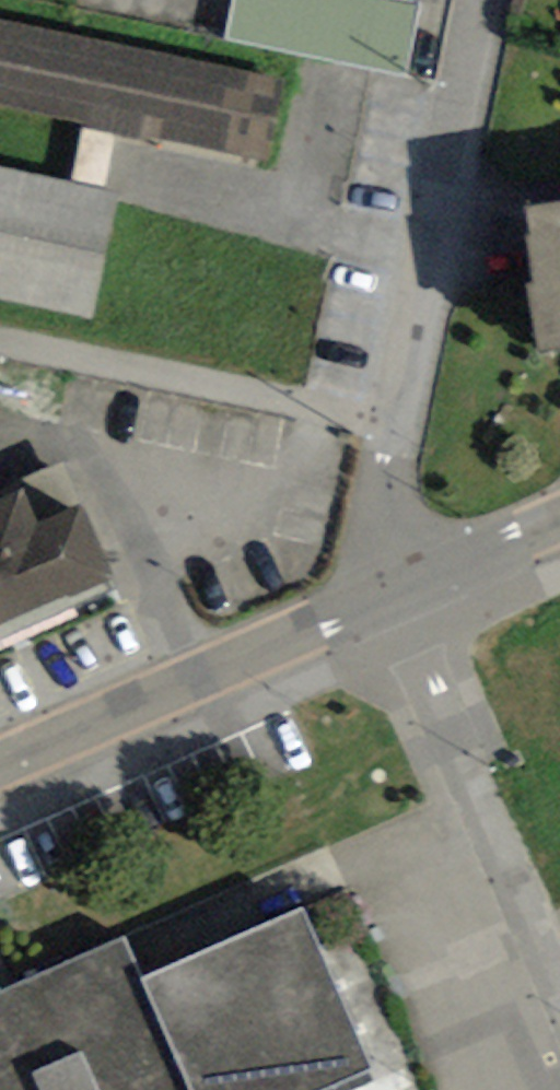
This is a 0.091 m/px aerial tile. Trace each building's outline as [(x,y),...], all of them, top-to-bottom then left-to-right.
[(402,0),(233,0),(226,40),(404,74),(418,3),(402,0)] [(257,162),(275,80),(0,19),(0,104),(257,162)] [(0,166),(0,299),(88,318),(116,192),(0,166)] [(541,355),(559,352),(559,202),(529,206),(536,239),(528,241),(535,286),(529,287),(541,355)] [(118,577),(85,503),(41,523),(27,491),(0,503),(0,630),(118,577)] [(371,1072),(300,911),(141,980),(122,937),(0,991),(0,1089),(329,1089),(371,1072)]
